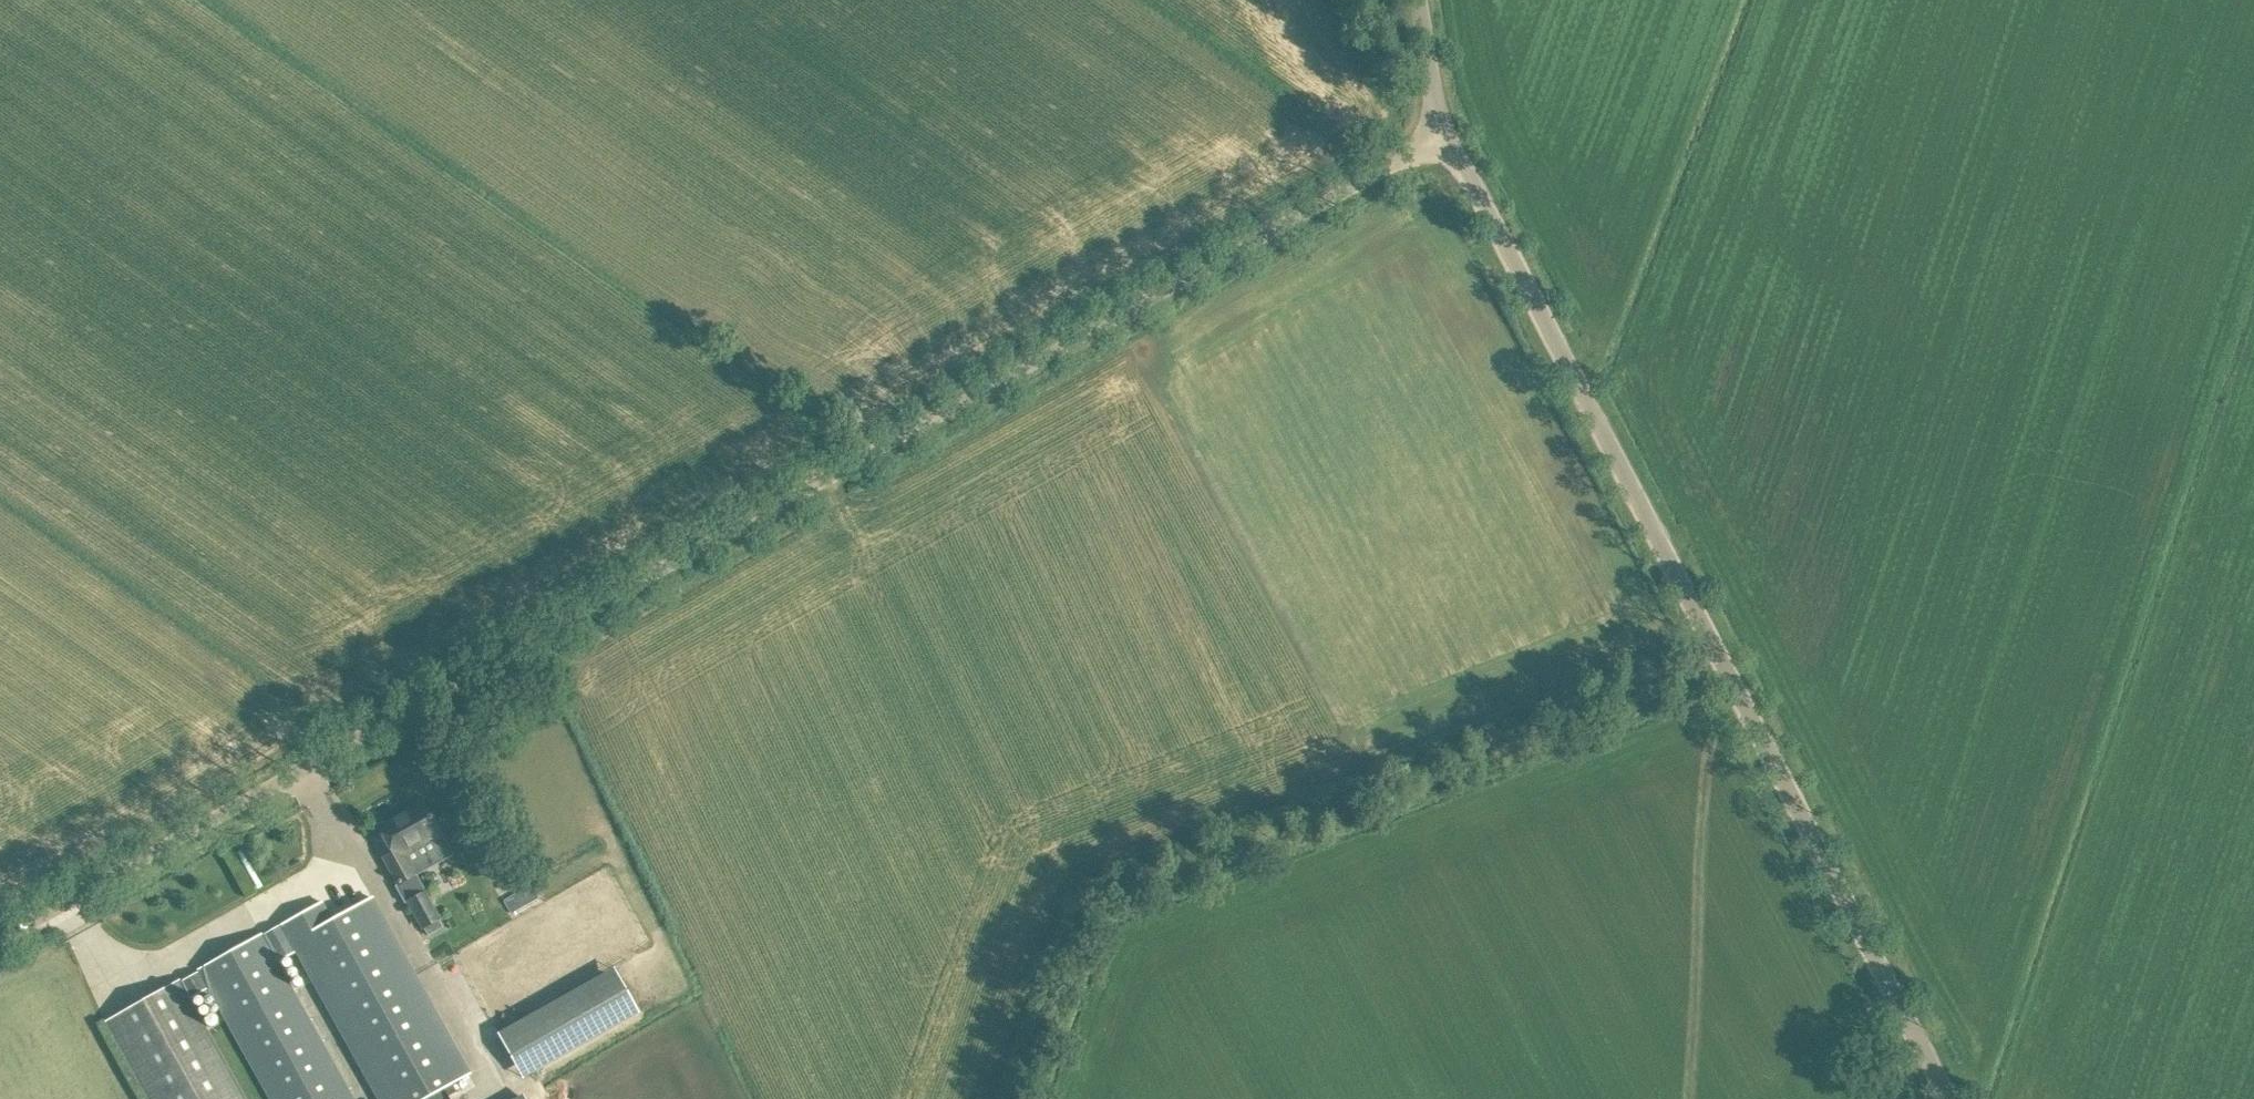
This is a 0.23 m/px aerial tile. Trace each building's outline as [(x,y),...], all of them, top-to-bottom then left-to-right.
[(393,852),(385,857),(399,883),(414,875),(403,854),(441,833),(424,802),(379,827),(393,852)] [(407,901),(423,929),(442,918),(426,891),(407,901)] [(190,999),(209,988),(271,1098),(355,1098),(278,962),(298,951),(380,1098),(425,1098),(434,1094),(437,1098),(452,1098),(450,1095),(457,1091),(453,1083),(470,1074),(372,897),(333,919),(323,901),(263,934),(262,933),(105,1021),(149,1098),(246,1098),(190,999)] [(628,968),(505,1024),(528,1074),(651,1017),(628,968)]
